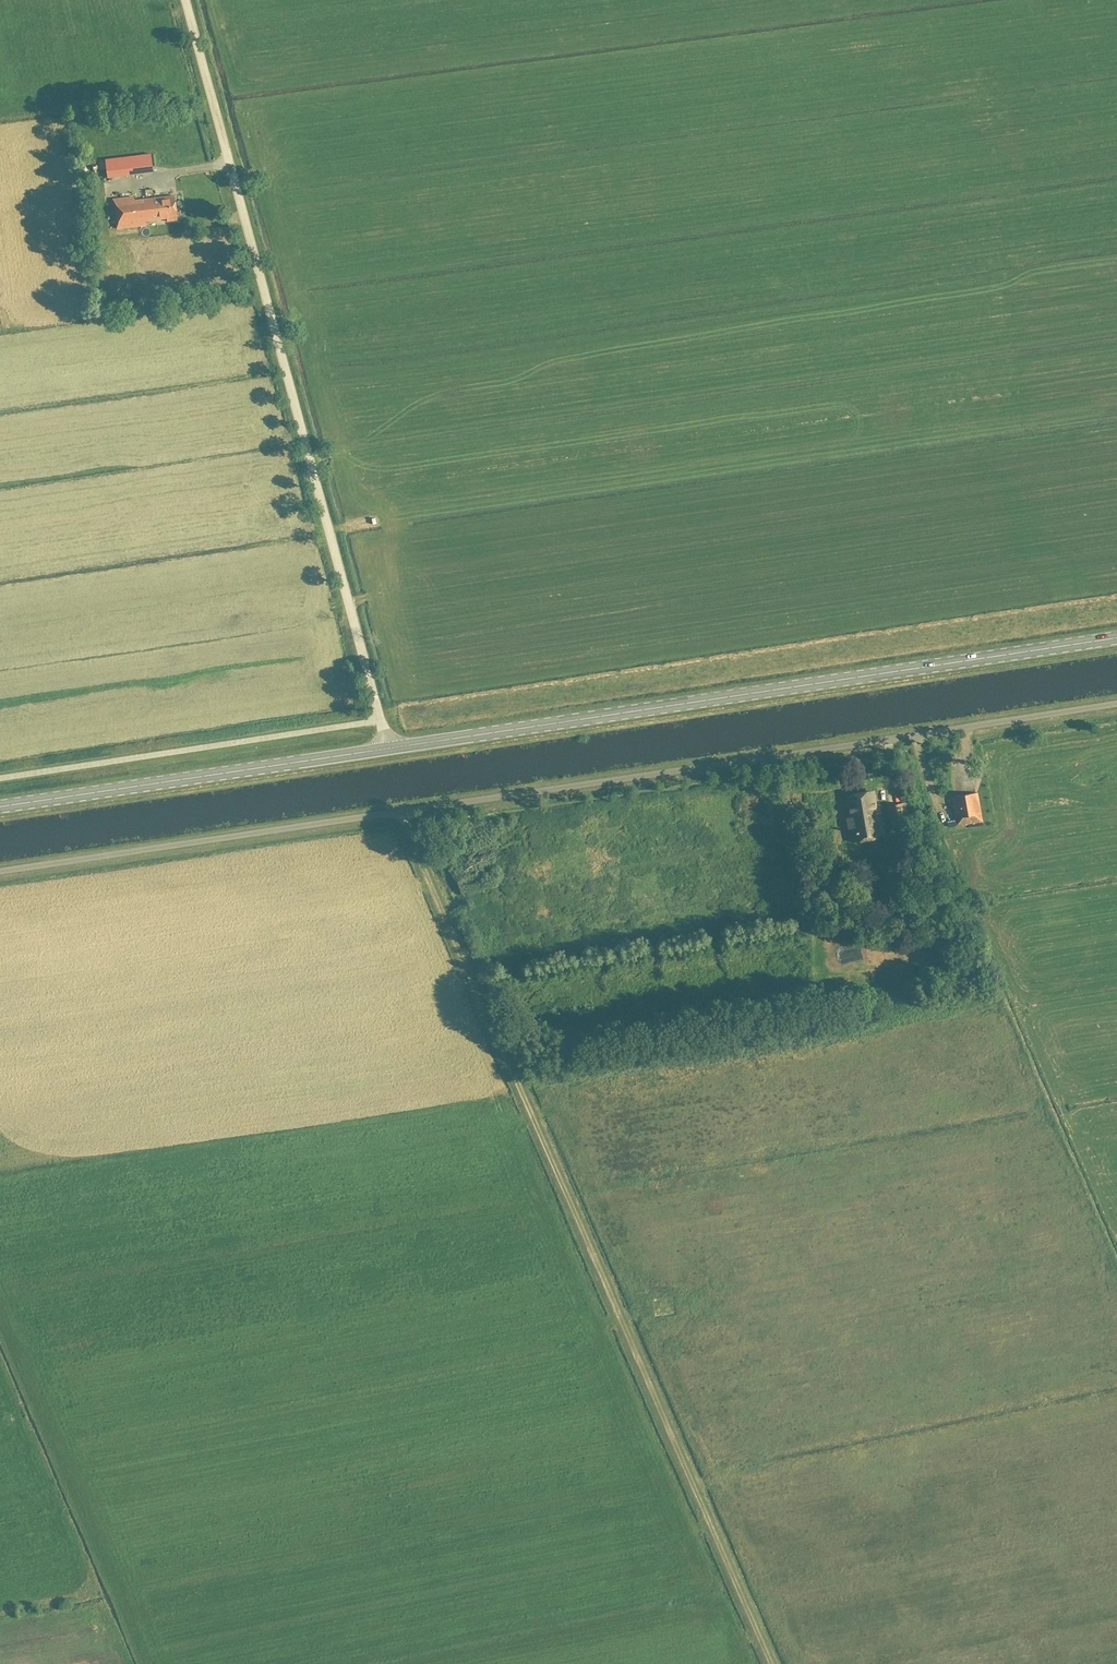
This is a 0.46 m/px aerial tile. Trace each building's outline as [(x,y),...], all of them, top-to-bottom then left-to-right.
[(141,156),(105,160),(107,179),(144,175),(141,156)] [(177,221),(174,196),(135,201),(133,197),(113,200),(116,230),(146,226),(146,222),(167,220),(167,222),(177,221)] [(883,838),(878,810),(876,810),(873,793),(846,797),(848,808),(846,808),(851,843),(883,838)] [(982,823),(977,794),(951,798),(956,827),(982,823)] [(913,838),(907,803),(885,807),(890,828),(902,826),(904,839),(913,838)] [(925,973),(923,959),(923,957),(915,959),(918,977),(923,976),(925,973)]
